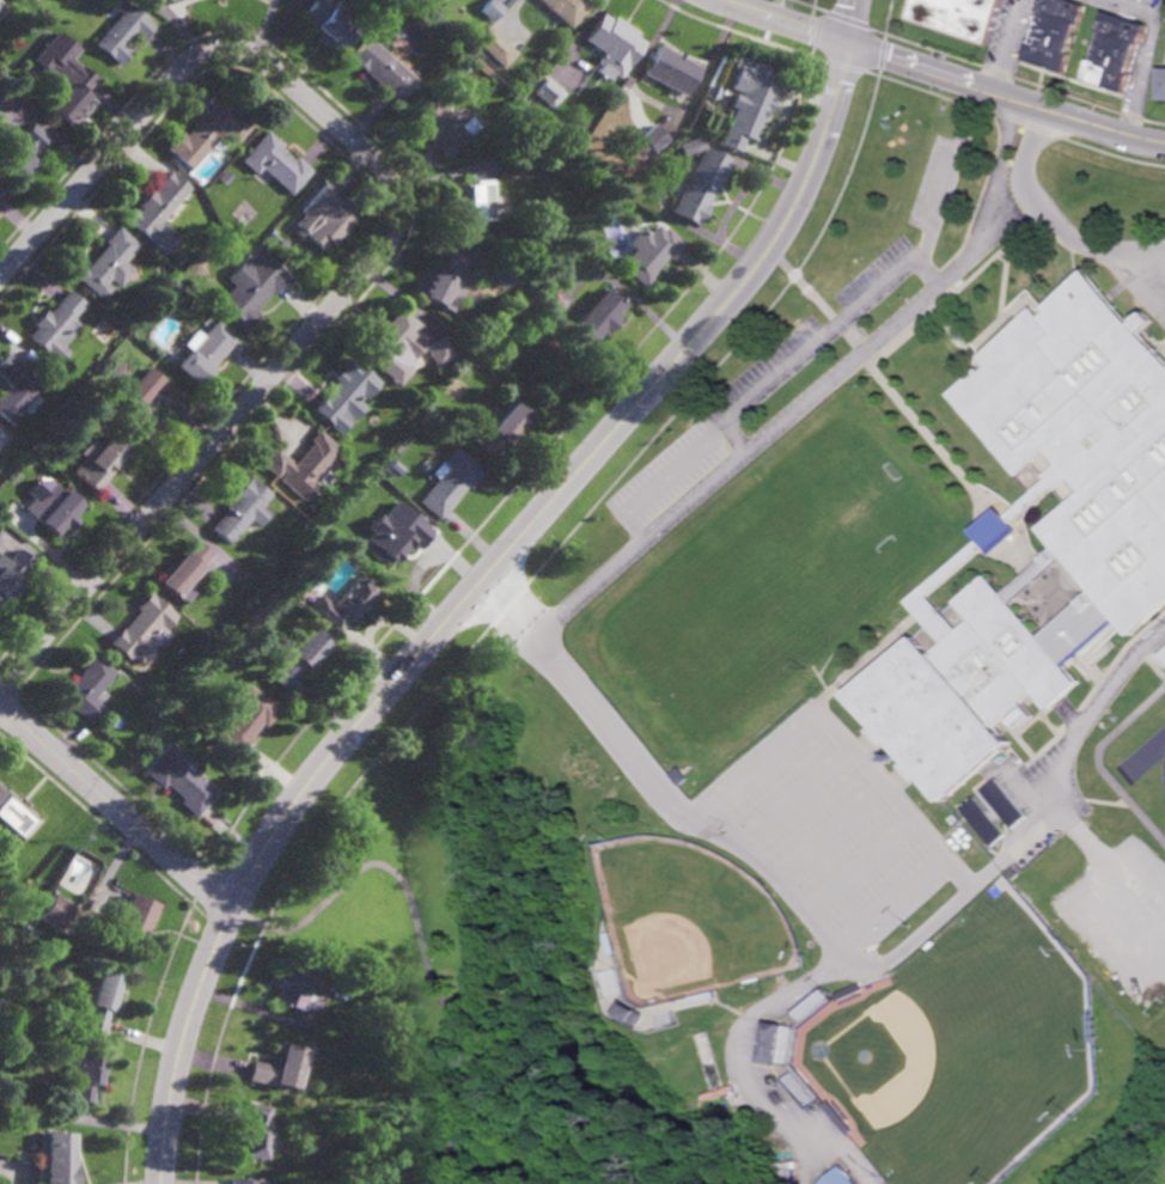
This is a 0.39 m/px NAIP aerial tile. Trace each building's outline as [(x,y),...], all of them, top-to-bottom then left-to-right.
[(122,13),(108,0),(128,0),(157,25),(142,41),(136,35),(127,44),(133,50),(121,65),(96,42),(122,13)] [(334,8),(342,0),(352,8),(343,18),(359,31),(342,50),(333,43),(328,48),(318,39),(323,33),(303,16),(316,0),(324,0),(334,8)] [(478,10),(488,0),(495,0),(505,10),(492,23),(478,10)] [(569,28),(539,0),(586,0),(590,4),(569,28)] [(916,18),(922,0),(1008,0),(993,44),(916,18)] [(1042,11),(1045,0),(1071,0),(1071,1),(1090,7),(1086,20),(1081,19),(1071,50),(1074,50),(1067,72),(1048,66),(1048,65),(1044,63),(1044,65),(1025,59),(1032,37),(1035,37),(1037,30),(1035,30),(1039,18),(1043,19),(1044,12),(1042,11)] [(609,18),(612,14),(638,31),(634,35),(644,42),(627,67),(626,67),(620,77),(614,73),(609,79),(596,71),(600,63),(596,61),(602,50),(582,37),(599,11),(609,18)] [(1146,41),(1143,39),(1140,51),(1142,53),(1139,62),(1136,62),(1134,71),(1136,72),(1129,92),(1110,85),(1106,83),(1105,84),(1086,78),(1092,56),(1096,57),(1106,26),(1103,26),(1108,11),(1151,25),(1146,41)] [(506,66),(477,39),(489,26),(518,53),(506,66)] [(81,65),(81,63),(98,77),(85,92),(96,100),(73,128),(48,108),(59,94),(47,85),(55,75),(49,69),(48,71),(32,59),(57,29),(80,48),(73,57),(81,65)] [(399,102),(350,57),(368,36),(419,80),(399,102)] [(684,94),(640,73),(655,43),(699,65),(684,94)] [(763,81),(774,85),(754,140),(743,135),(738,149),(719,142),(738,94),(734,93),(736,90),(727,86),(736,63),(748,67),(751,60),(769,66),(763,81)] [(1160,66),(1164,66),(1164,98),(1157,98),(1157,84),(1160,84),(1160,66)] [(553,108),(533,91),(547,77),(565,92),(553,108)] [(462,126),(476,112),(487,123),(446,159),(433,144),(434,141),(425,130),(427,128),(414,114),(433,97),(431,94),(439,86),(455,104),(451,108),(457,114),(453,116),(462,126)] [(240,111),(249,110),(258,120),(238,144),(225,133),(220,139),(218,141),(221,145),(218,151),(213,146),(193,170),(169,148),(183,132),(187,135),(216,100),(222,106),(228,100),(240,111)] [(530,129),(519,124),(525,112),(536,117),(530,129)] [(16,183),(0,169),(0,162),(6,155),(0,150),(0,138),(1,136),(0,135),(0,132),(4,127),(6,129),(10,126),(20,136),(32,121),(49,135),(35,151),(33,149),(29,155),(35,160),(16,183)] [(654,152),(639,135),(654,122),(669,139),(654,152)] [(295,160),(299,157),(313,170),(292,194),(263,167),(257,173),(243,160),(268,130),(285,145),(281,148),(295,160)] [(682,154),(678,142),(695,136),(700,148),(682,154)] [(721,181),(720,181),(708,205),(709,205),(699,225),(671,210),(703,145),(732,159),(721,181)] [(520,164),(519,154),(535,153),(536,161),(520,164)] [(164,221),(182,237),(167,254),(127,219),(136,208),(139,210),(141,208),(138,205),(152,188),(157,191),(160,187),(158,184),(171,169),(193,187),(164,221)] [(227,184),(220,178),(226,170),(234,176),(227,184)] [(498,220),(480,221),(480,225),(457,226),(457,213),(452,213),(452,202),(457,202),(456,184),(478,184),(477,181),(495,179),(498,220)] [(335,244),(333,242),(325,249),(298,225),(306,214),(303,210),(328,182),(360,209),(353,219),(355,221),(335,244)] [(611,214),(605,210),(610,205),(616,208),(611,214)] [(665,230),(667,226),(687,244),(673,260),(669,255),(654,271),(657,274),(645,287),(621,266),(636,249),(630,243),(644,227),(649,232),(658,224),(665,230)] [(135,270),(121,287),(111,279),(108,282),(114,288),(103,299),(77,275),(85,266),(87,268),(109,244),(106,242),(120,226),(141,245),(126,262),(135,270)] [(475,274),(455,313),(415,293),(429,266),(443,271),(455,248),(471,256),(465,269),(475,274)] [(276,294),(274,292),(258,310),(262,313),(250,328),(221,303),(237,285),(228,279),(246,258),(254,264),(266,251),(293,276),(276,294)] [(508,289),(496,283),(499,280),(493,276),(501,258),(519,268),(508,289)] [(1148,331),(1164,350),(1164,611),(1135,637),(1121,622),(1068,669),(1081,684),(1050,712),(1035,694),(1024,703),(1036,718),(1019,732),(1007,718),(995,728),(1011,745),(944,804),(919,775),(910,783),(896,767),(907,757),(890,738),(880,747),(867,732),(877,724),(853,696),(919,639),(933,657),(946,646),(909,604),(981,541),(972,532),(993,514),(1000,508),(1007,517),(1050,480),(1047,476),(1061,464),(1049,451),(1020,477),(949,396),(980,368),(983,372),(989,367),(980,356),(1023,319),(1012,307),(1032,288),(1048,306),(1092,268),(1140,322),(1154,309),(1163,319),(1148,331)] [(606,334),(603,331),(593,342),(574,325),(608,287),(627,305),(617,316),(621,318),(606,334)] [(75,317),(84,324),(65,346),(71,352),(60,365),(29,336),(37,328),(32,324),(47,309),(50,312),(71,289),(86,304),(75,317)] [(429,343),(447,335),(459,358),(439,367),(428,346),(415,361),(403,350),(384,371),(364,353),(404,307),(423,325),(417,332),(429,343)] [(214,367),(216,370),(201,386),(176,365),(191,347),(194,349),(219,321),(239,338),(214,367)] [(10,425),(0,416),(0,396),(10,385),(0,376),(0,361),(7,352),(44,385),(10,425)] [(370,398),(365,393),(360,399),(367,405),(356,419),(349,413),(336,428),(316,410),(327,398),(327,397),(344,377),(342,374),(356,358),(384,383),(370,398)] [(145,404),(164,421),(145,443),(112,413),(121,403),(111,393),(120,385),(129,393),(152,366),(167,379),(145,404)] [(507,446),(505,444),(494,457),(477,443),(514,399),(533,416),(507,446)] [(313,481),(319,484),(306,500),(282,480),(288,474),(285,471),(280,477),(264,464),(277,447),(293,460),(292,463),(294,465),(315,443),(312,440),(321,431),(341,447),(313,481)] [(111,476),(112,477),(98,493),(74,471),(87,456),(91,459),(114,433),(134,451),(111,476)] [(470,488),(469,486),(439,519),(419,501),(447,468),(443,463),(457,446),(486,471),(470,488)] [(380,487),(372,480),(378,475),(385,482),(380,487)] [(262,526),(254,519),(232,544),(214,527),(230,509),(227,508),(234,500),(233,499),(254,476),(257,478),(256,481),(274,495),(264,506),(273,513),(262,526)] [(65,493),(69,488),(87,505),(77,515),(81,520),(72,531),(68,527),(57,538),(55,535),(54,536),(50,532),(25,508),(36,498),(37,499),(53,482),(65,493)] [(403,561),(403,560),(402,561),(389,575),(367,556),(380,541),(392,526),(409,507),(431,526),(429,529),(421,538),(422,539),(421,539),(403,561)] [(190,584),(199,591),(187,604),(178,597),(177,599),(159,584),(170,572),(167,568),(173,561),(177,563),(199,539),(215,554),(190,584)] [(2,598),(0,601),(0,554),(8,561),(19,548),(35,561),(18,580),(25,586),(10,604),(2,598)] [(360,615),(359,614),(349,623),(347,621),(335,635),(306,609),(319,594),(333,605),(358,575),(376,592),(366,603),(368,604),(360,615)] [(165,631),(171,636),(161,646),(158,643),(153,649),(157,652),(145,666),(134,657),(129,661),(109,643),(122,629),(123,630),(140,611),(136,608),(151,592),(178,617),(165,631)] [(307,672),(304,670),(299,676),(300,677),(286,692),(268,677),(288,654),(289,655),(312,629),(330,645),(307,672)] [(93,726),(61,697),(81,673),(80,672),(96,654),(116,673),(94,698),(108,710),(93,726)] [(266,727),(262,724),(250,739),(251,739),(238,756),(216,738),(240,706),(234,701),(248,684),(280,709),(266,727)] [(218,791),(197,816),(181,801),(183,798),(166,782),(163,787),(144,770),(169,741),(188,758),(184,762),(218,791)] [(984,791),(1000,777),(1030,808),(1013,822),(984,791)] [(20,838),(0,820),(0,784),(4,787),(19,800),(22,797),(30,804),(26,807),(38,817),(20,838)] [(959,810),(974,797),(1008,836),(994,848),(959,810)] [(952,825),(947,819),(953,816),(958,820),(952,825)] [(1013,880),(1007,873),(1012,868),(1019,875),(1013,880)] [(138,954),(112,942),(123,920),(122,920),(134,891),(160,903),(138,954)] [(74,904),(52,894),(40,921),(61,931),(74,904)] [(616,956),(610,932),(615,930),(621,954),(616,956)] [(301,991),(309,994),(303,1009),(297,1007),(294,1012),(272,1002),(277,988),(273,987),(279,972),(281,974),(287,958),(311,968),(301,991)] [(114,1012),(109,1011),(102,1036),(81,1029),(85,1015),(77,1012),(80,1001),(89,1005),(100,964),(126,972),(114,1012)] [(836,1002),(832,995),(856,985),(860,991),(836,1002)] [(694,1003),(691,996),(714,990),(716,997),(694,1003)] [(636,1019),(624,1011),(630,1001),(642,1008),(636,1019)] [(776,1064),(758,1062),(763,1020),(781,1023),(776,1064)] [(293,1090),(280,1086),(280,1088),(248,1080),(252,1060),(269,1064),(272,1058),(277,1060),(282,1043),(304,1048),(293,1090)] [(99,1085),(94,1084),(92,1103),(69,1099),(78,1048),(105,1052),(99,1085)] [(852,1129),(847,1134),(823,1105),(828,1100),(852,1129)] [(270,1107),(267,1136),(276,1137),(279,1141),(277,1149),(274,1152),(264,1151),(264,1159),(240,1155),(242,1145),(240,1145),(243,1133),(244,1133),(246,1122),(248,1122),(250,1104),(270,1107)] [(78,1134),(76,1183),(38,1183),(41,1131),(78,1134)] [(842,1166),(857,1183),(821,1183),(842,1166)]
